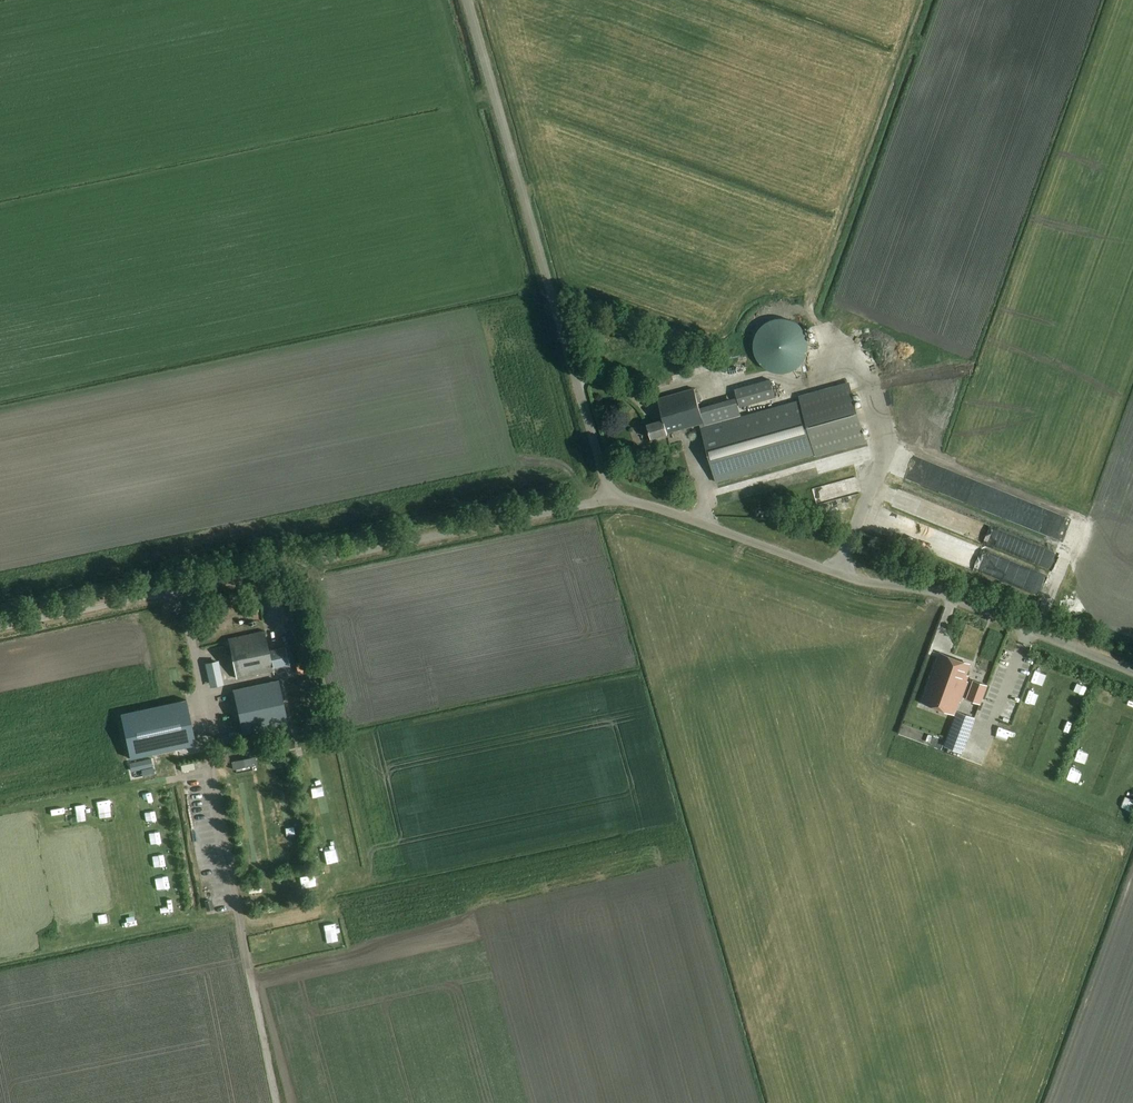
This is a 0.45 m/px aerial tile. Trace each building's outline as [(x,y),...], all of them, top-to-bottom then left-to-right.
[(773,371),(778,372),(784,372),(789,371),(794,369),(798,366),(802,363),(804,359),(806,355),(808,350),(808,345),(807,339),(806,335),(802,328),(798,324),(793,321),(786,318),(782,318),(776,318),(771,320),(766,322),(762,325),(757,331),(755,335),(754,340),(753,344),(754,349),(755,355),(757,359),(762,365),(768,369),(773,371)] [(736,389),(741,407),(775,397),(770,380),(736,389)] [(663,421),(648,425),(652,440),(668,435),(668,434),(700,425),(717,482),(865,441),(850,384),(800,398),(800,400),(741,416),(737,402),(700,412),(694,390),(657,401),(663,421)] [(627,419),(631,423),(638,417),(634,412),(627,419)] [(665,439),(649,444),(651,449),(667,445),(665,439)] [(832,491),(809,495),(811,507),(834,503),(832,491)] [(237,679),(273,670),(273,667),(288,663),(284,646),(270,650),(265,630),(227,638),(237,679)] [(921,703),(956,716),(969,682),(966,681),(968,676),(966,675),(969,667),(939,655),(921,703)] [(302,674),(312,671),(310,661),(300,663),(302,674)] [(211,684),(222,682),(218,662),(207,665),(211,684)] [(234,688),(243,734),(288,725),(278,679),(234,688)] [(974,683),(967,700),(980,705),(987,689),(974,683)] [(189,697),(125,712),(134,754),(199,739),(189,697)] [(975,718),(958,712),(951,731),(968,737),(975,718)] [(968,737),(951,731),(946,744),(963,750),(968,737)] [(937,753),(939,746),(928,743),(926,750),(937,753)] [(205,802),(200,772),(190,773),(190,771),(184,772),(188,797),(196,796),(197,804),(205,802)] [(212,900),(224,899),(210,816),(205,817),(204,812),(194,814),(198,843),(207,841),(209,850),(199,852),(204,881),(210,880),(213,898),(203,900),(206,915),(214,914),(212,900)] [(239,824),(240,834),(251,834),(250,823),(239,824)] [(260,944),(261,955),(270,954),(269,943),(260,944)]
